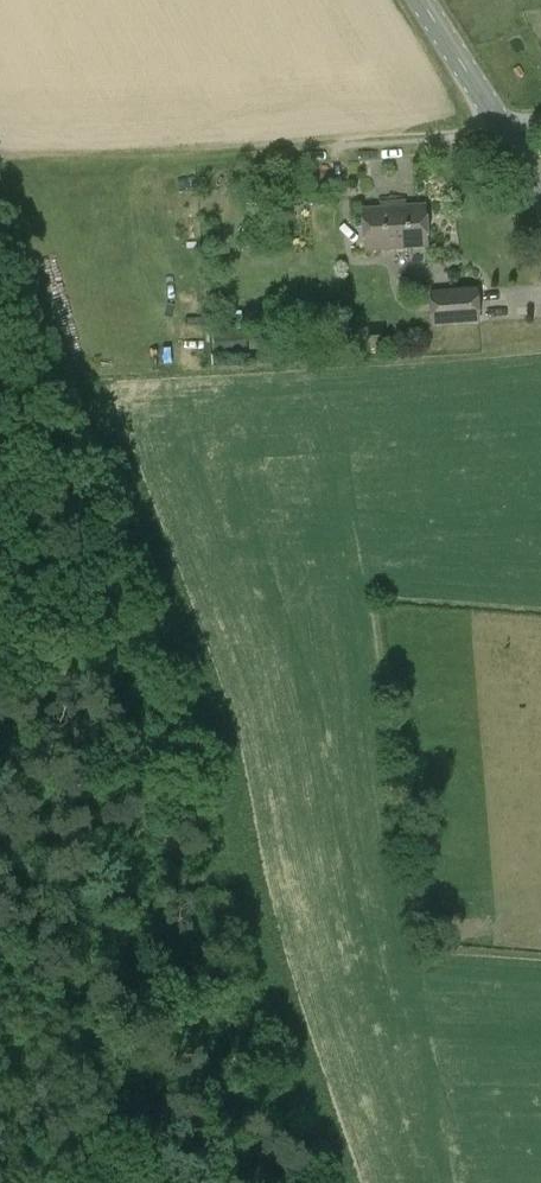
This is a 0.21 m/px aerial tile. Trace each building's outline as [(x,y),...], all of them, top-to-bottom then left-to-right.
[(424,207),(362,212),(365,252),(428,248),(424,207)] [(477,291),(432,295),(434,326),(480,323),(477,291)] [(245,330),(214,333),(216,355),(247,352),(245,330)]
